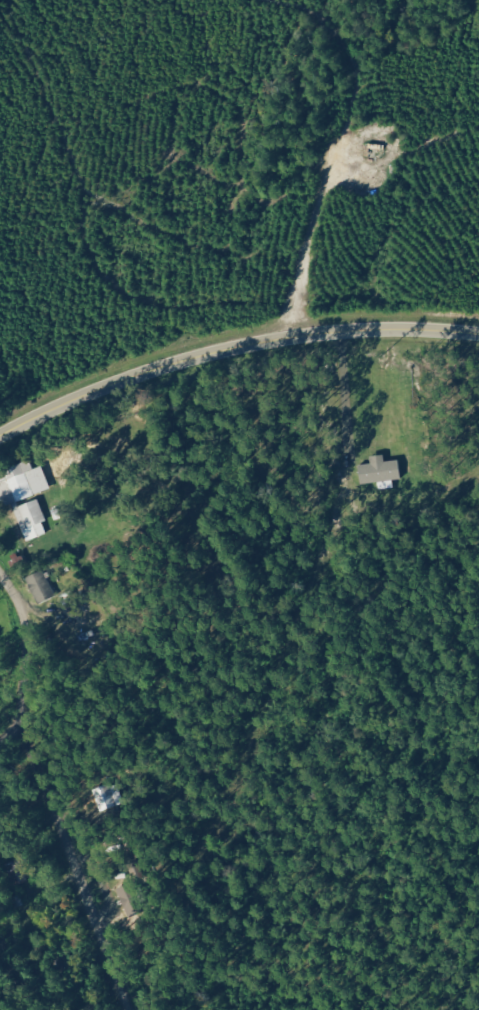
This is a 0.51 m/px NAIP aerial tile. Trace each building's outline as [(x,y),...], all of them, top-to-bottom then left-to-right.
[(401,460),(387,462),(386,455),(372,457),(373,464),(360,465),(363,485),(403,480),(401,460)] [(48,535),(44,522),(47,521),(39,496),(52,492),(44,466),(36,469),(33,462),(0,473),(0,496),(4,508),(15,505),(27,542),(48,535)] [(57,597),(45,571),(27,579),(40,605),(57,597)] [(92,790),(99,812),(115,806),(107,784),(92,790)]
